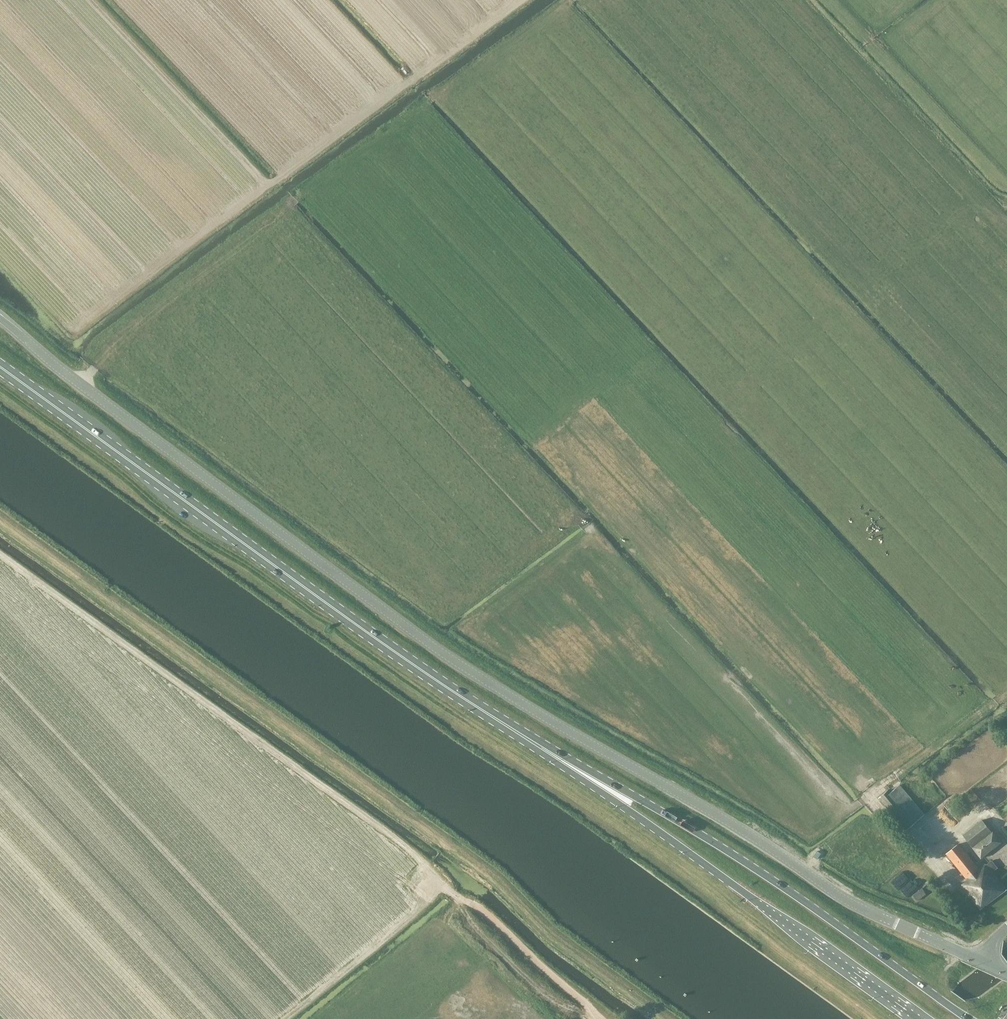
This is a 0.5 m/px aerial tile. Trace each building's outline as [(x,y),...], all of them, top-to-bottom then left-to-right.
[(887,790),(877,798),(883,804),(905,830),(923,814),(898,785),(889,793),(887,790)] [(954,801),(949,806),(957,815),(962,810),(954,801)] [(944,803),(935,812),(947,825),(956,816),(944,803)] [(980,859),(1001,842),(992,831),(991,832),(982,819),(962,835),(980,859)] [(997,867),(991,859),(979,869),(959,844),(946,854),(967,880),(961,885),(980,909),(1006,889),(992,871),(997,867)]
